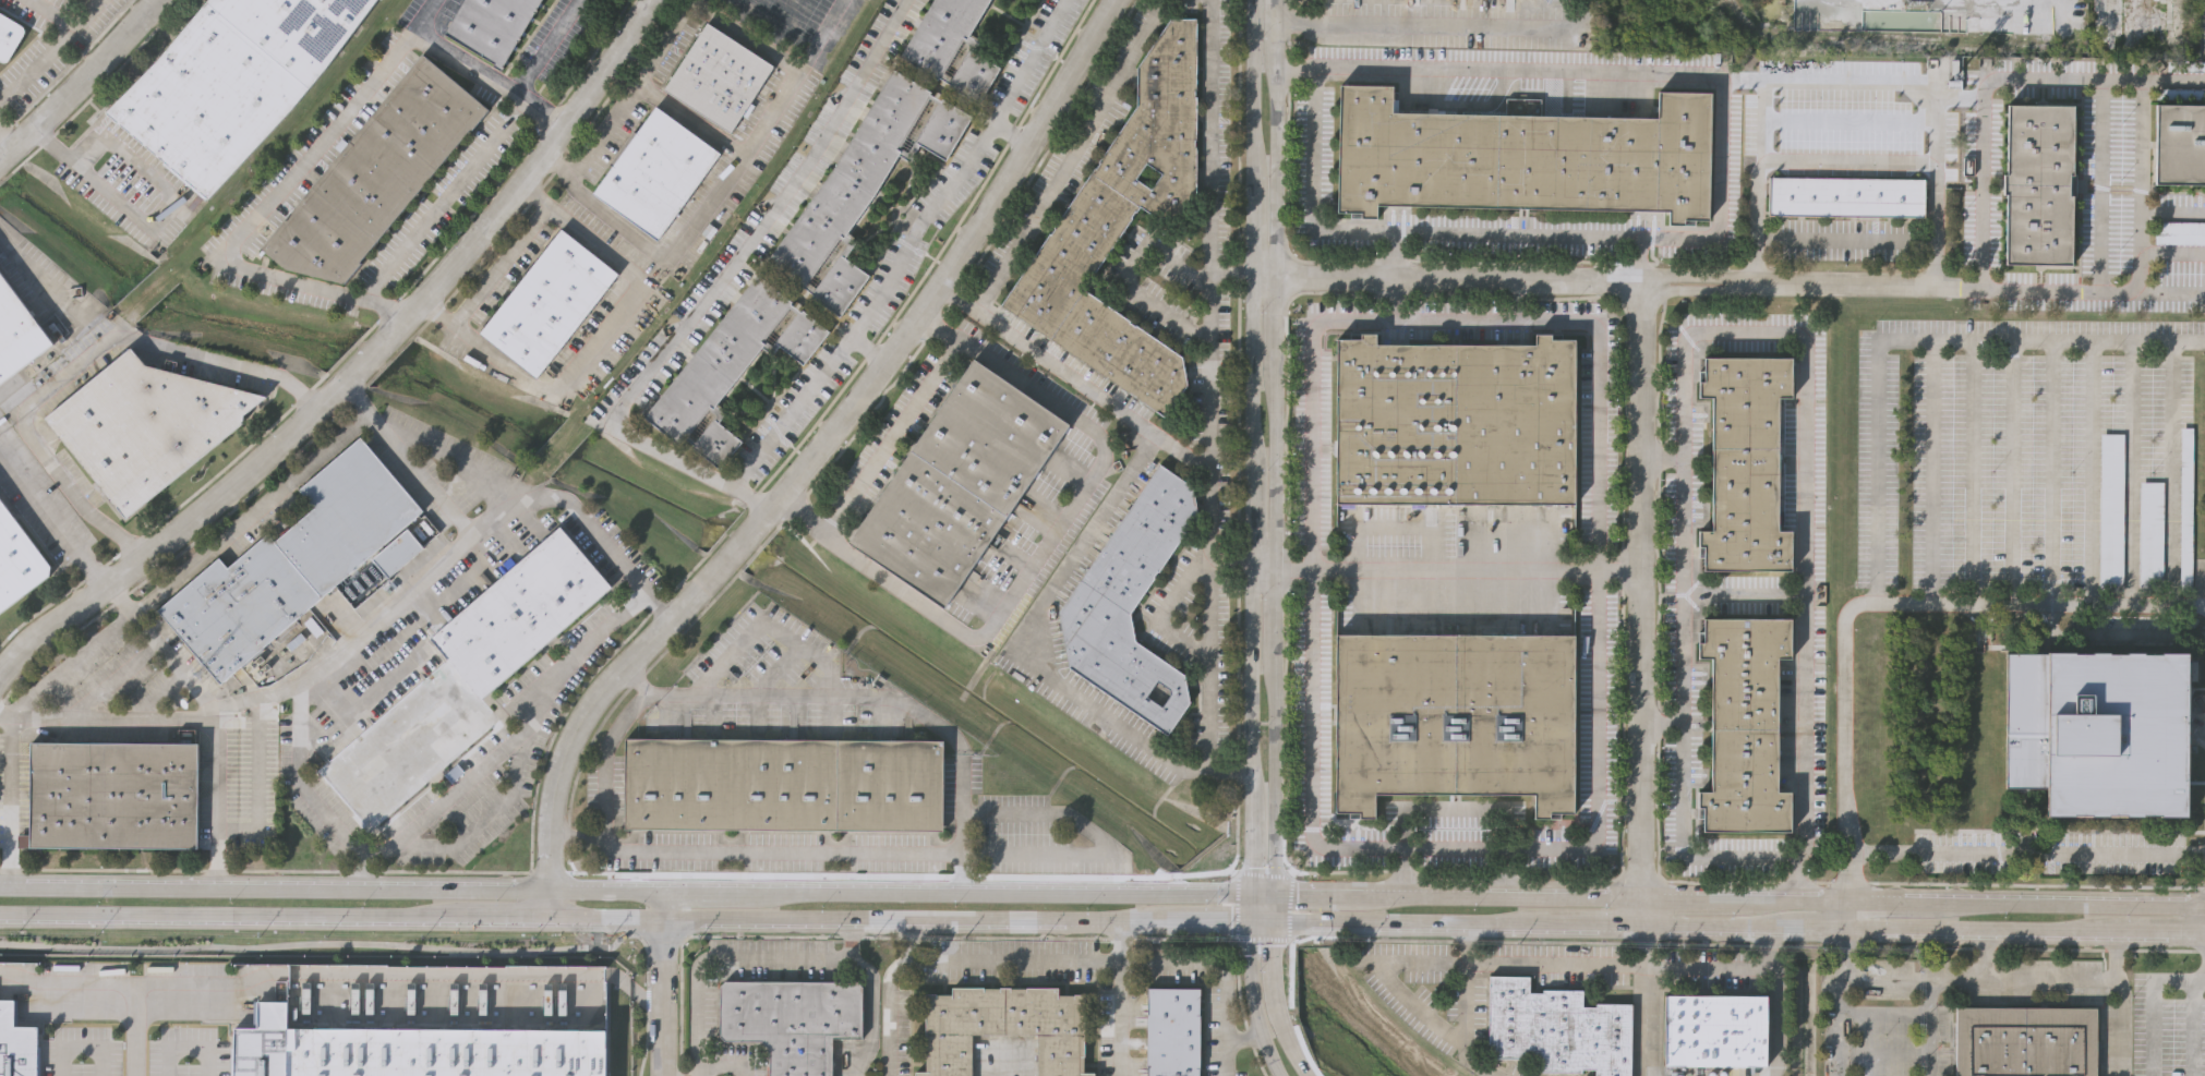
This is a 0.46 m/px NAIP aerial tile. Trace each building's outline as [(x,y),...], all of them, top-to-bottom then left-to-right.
[(160,58),(208,0),(376,0),(311,86),(210,196),(108,110),(160,58)] [(445,35),(465,0),(541,0),(537,9),(538,9),(535,13),(533,12),(519,37),(520,37),(518,41),(517,40),(502,67),(503,67),(501,70),(493,65),(494,63),(445,35)] [(901,55),(933,0),(991,0),(971,34),(981,40),(976,51),(1001,65),(979,102),(951,85),(952,83),(940,75),(939,77),(901,55)] [(4,59),(0,56),(0,10),(23,24),(25,26),(25,31),(10,57),(8,58),(4,59)] [(999,305),(1050,231),(1052,232),(1057,227),(1055,226),(1096,166),(1097,167),(1101,160),(1100,160),(1138,104),(1138,65),(1172,16),(1198,16),(1197,195),(1178,216),(1157,216),(1140,204),(1136,210),(1135,209),(1093,275),(1092,274),(1087,280),(1088,281),(1084,288),(1131,319),(1130,321),(1182,354),(1189,383),(1166,418),(999,305)] [(712,21),(774,67),(750,100),(756,104),(747,116),(744,113),(728,134),(665,87),(712,21)] [(260,246),(422,52),(486,108),(342,285),(282,268),(260,246)] [(872,196),(844,235),(855,243),(843,259),(866,276),(836,318),(809,299),(812,295),(802,287),(799,289),(766,264),(832,170),(892,71),(929,93),(927,96),(939,102),(941,100),(969,118),(943,161),(917,145),(906,162),(896,156),(872,196)] [(1659,118),(1659,89),(1712,92),(1709,217),(1686,216),(1686,222),(1671,222),(1671,209),(1379,202),(1378,216),(1364,216),(1364,208),(1340,208),(1344,84),(1394,86),(1394,110),(1659,118)] [(2008,101),(2075,104),(2071,265),(2007,265),(2008,101)] [(656,105),(721,150),(658,239),(594,192),(614,164),(611,161),(635,128),(638,131),(656,105)] [(2158,105),(2204,105),(2204,182),(2156,181),(2158,105)] [(1921,107),(1921,146),(1771,145),(1771,107),(1921,107)] [(1925,177),(1925,214),(1770,213),(1770,176),(1925,177)] [(2153,222),(2204,223),(2204,243),(2153,242),(2153,222)] [(562,227),(619,270),(539,377),(481,334),(562,227)] [(53,340),(0,381),(0,269),(53,340)] [(790,300),(800,310),(804,306),(829,328),(800,361),(780,343),(772,352),(763,344),(714,401),(725,411),(719,418),(742,437),(718,466),(692,444),(695,442),(684,432),(676,442),(643,413),(762,274),(791,298),(790,300)] [(1339,501),(1338,337),(1361,337),(1361,333),(1377,333),(1377,343),(1535,342),(1535,334),(1552,334),(1552,339),(1576,339),(1577,500),(1339,501)] [(264,398),(243,415),(242,424),(126,520),(45,421),(131,350),(145,366),(264,398)] [(1792,399),(1780,399),(1778,532),(1791,532),(1791,573),(1703,572),(1703,547),(1697,547),(1697,533),(1709,533),(1711,399),(1698,399),(1698,385),(1702,385),(1703,358),(1793,359),(1792,399)] [(972,363),(1068,427),(943,610),(847,544),(972,363)] [(2180,426),(2195,426),(2192,581),(2177,581),(2180,426)] [(2098,433),(2124,433),(2124,590),(2098,590),(2098,433)] [(421,509),(220,680),(158,607),(219,556),(228,567),(269,532),(277,541),(316,507),(301,488),(360,438),(421,509)] [(1196,513),(1158,571),(1156,569),(1153,575),(1154,576),(1130,612),(1135,640),(1184,674),(1189,701),(1167,733),(1069,666),(1058,610),(1159,463),(1192,485),(1196,513)] [(2141,481),(2164,482),(2161,589),(2138,589),(2141,481)] [(46,578),(0,613),(0,504),(47,567),(46,578)] [(371,826),(321,766),(449,656),(432,636),(563,524),(614,584),(483,696),(502,716),(371,826)] [(371,556),(407,528),(422,546),(388,576),(371,556)] [(1710,660),(1696,658),(1697,643),(1701,643),(1701,618),(1791,619),(1791,658),(1779,658),(1776,791),(1790,791),(1788,834),(1701,833),(1701,809),(1696,809),(1696,791),(1708,791),(1710,660)] [(1576,811),(1551,811),(1551,817),(1537,817),(1537,793),(1376,793),(1376,814),(1362,814),(1362,810),(1338,810),(1338,775),(1338,634),(1576,634),(1576,811)] [(2048,786),(2005,785),(2008,650),(2049,650),(2048,786)] [(2048,786),(2049,650),(2189,652),(2188,818),(2048,817),(2048,786)] [(626,739),(943,743),(941,831),(626,829),(626,739)] [(31,740),(197,740),(197,846),(29,845),(31,740)] [(1631,1004),(1631,1075),(1596,1075),(1596,1067),(1583,1067),(1583,1069),(1543,1069),(1543,1054),(1529,1054),(1529,1055),(1491,1055),(1491,977),(1529,977),(1529,993),(1543,993),(1543,990),(1582,990),(1582,1007),(1596,1007),(1596,1004),(1631,1004)] [(832,1038),(832,1075),(768,1075),(768,1049),(760,1040),(724,1040),(719,1036),(720,987),(724,981),(856,982),(861,988),(860,1038),(832,1038)] [(972,1032),(971,1075),(914,1075),(914,1071),(925,1071),(925,993),(951,994),(952,987),(1056,988),(1056,994),(1083,994),(1082,1072),(1092,1072),(1092,1075),(1036,1075),(1036,1032),(972,1032)] [(1201,988),(1200,1075),(1147,1075),(1148,988),(1201,988)] [(607,1024),(607,1075),(234,1075),(234,1024),(256,1025),(257,995),(287,998),(287,1024),(395,1026),(562,1025),(607,1024)] [(1766,1064),(1663,1065),(1663,995),(1764,995),(1766,1064)] [(39,1025),(39,1075),(0,1075),(0,997),(15,996),(14,1025),(39,1025)] [(2094,1004),(2094,1075),(1955,1075),(1954,1005),(2094,1004)]
